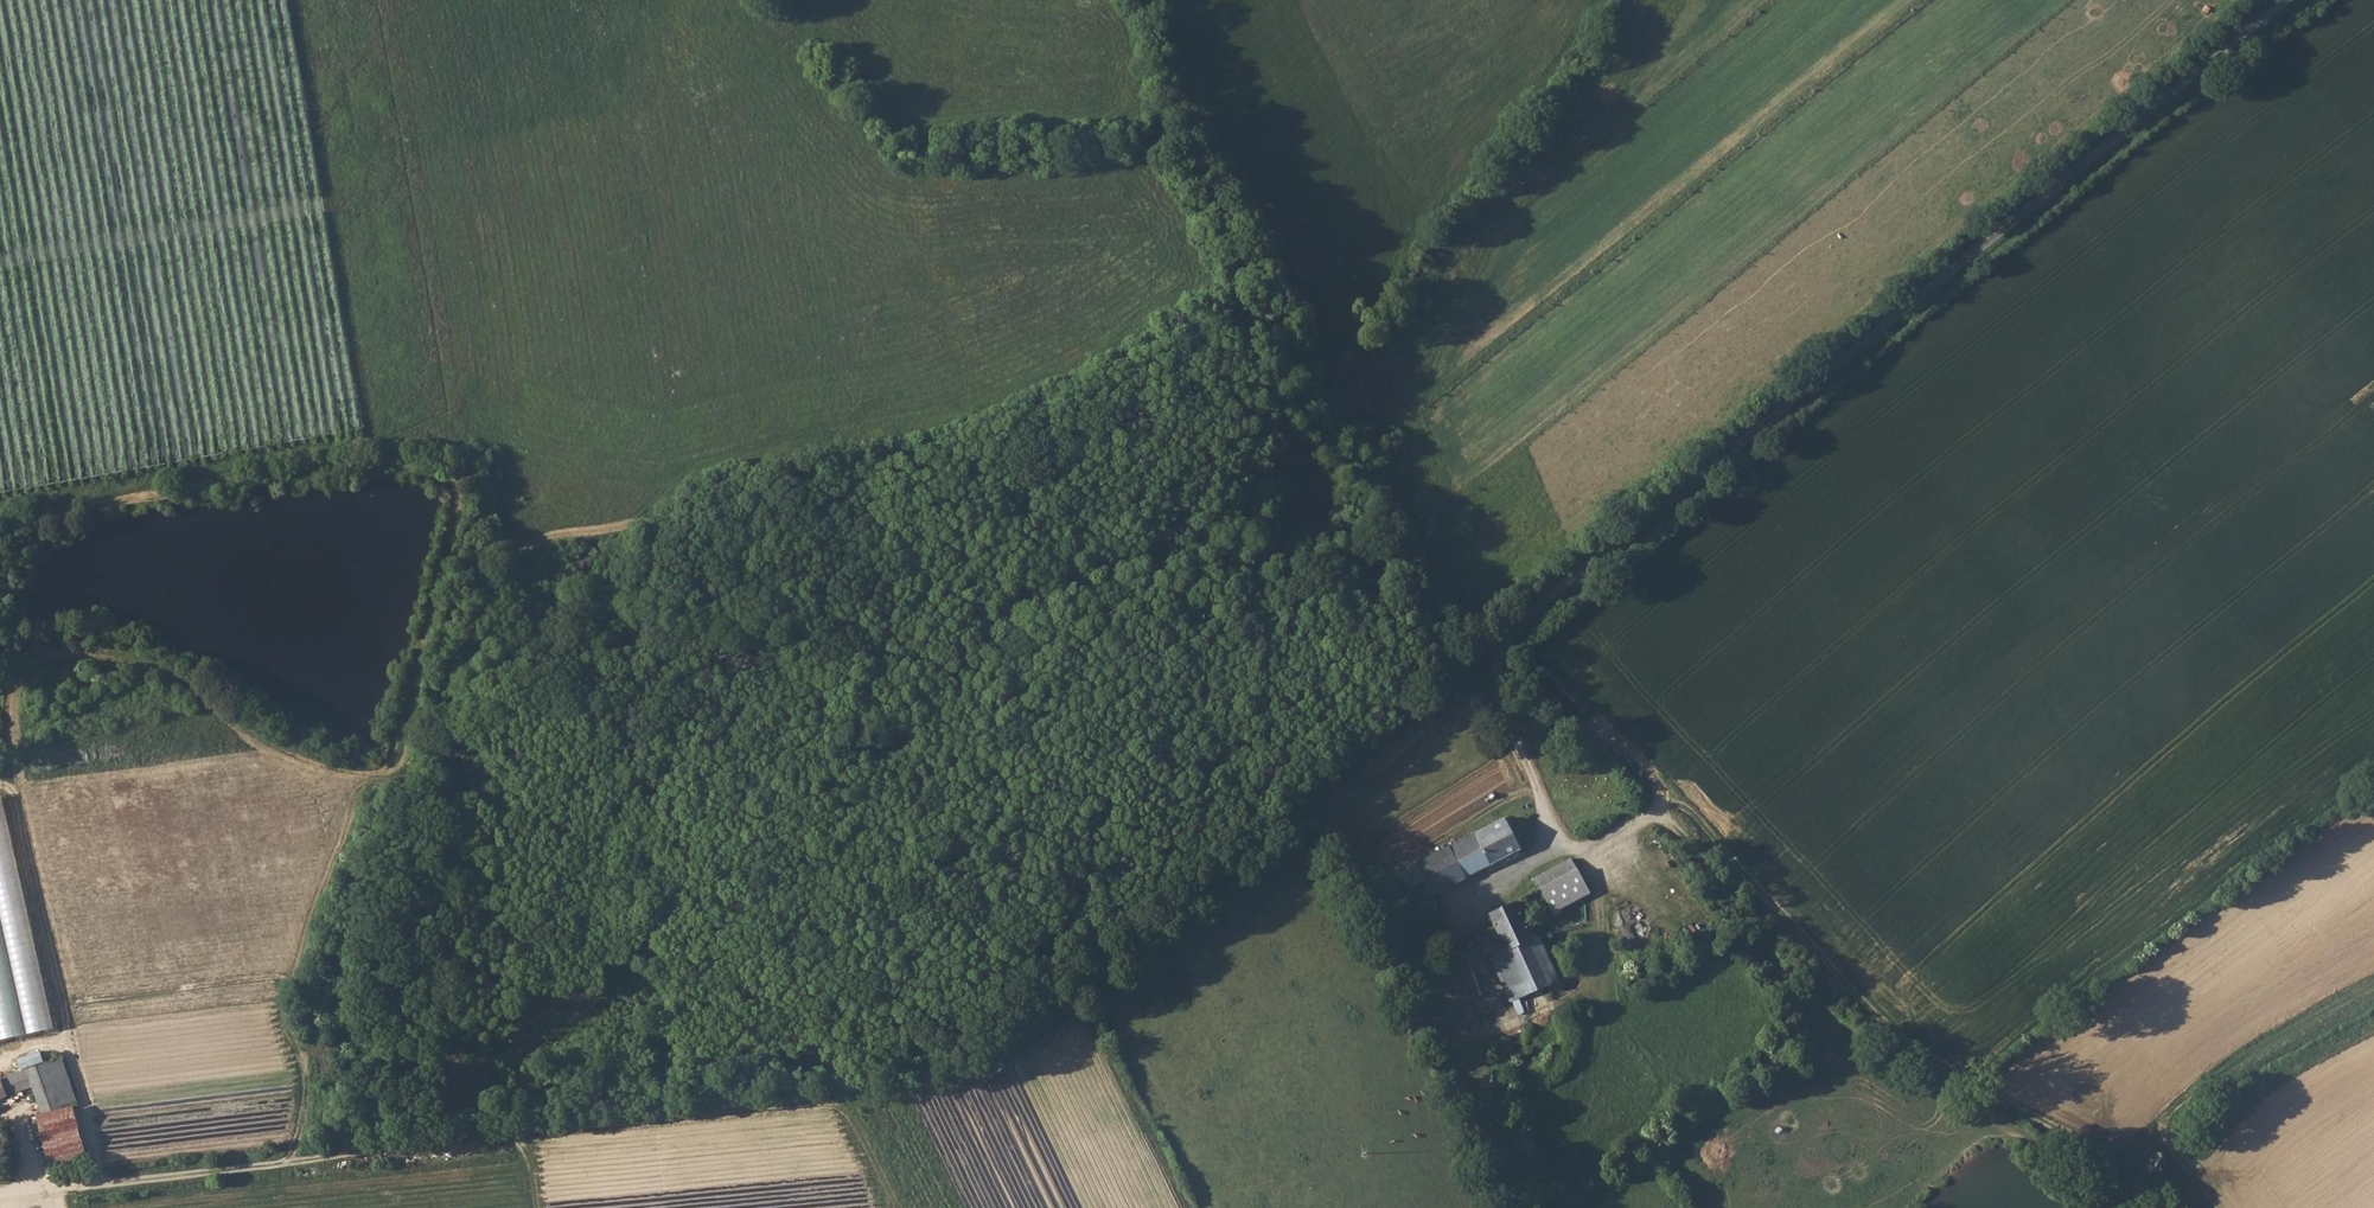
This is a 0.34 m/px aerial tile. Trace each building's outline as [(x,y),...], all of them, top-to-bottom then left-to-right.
[(52,1032),(9,798),(0,800),(0,1041),(52,1032)] [(1503,815),(1474,831),(1491,864),(1520,848),(1503,815)] [(1534,877),(1540,888),(1576,869),(1570,857),(1534,877)] [(1423,876),(1415,862),(1400,870),(1409,887),(1424,878),(1423,876)] [(1488,912),(1506,951),(1535,938),(1529,927),(1526,928),(1513,901),(1488,912)] [(38,1085),(43,1100),(63,1094),(53,1061),(0,1078),(0,1098),(38,1085)]
